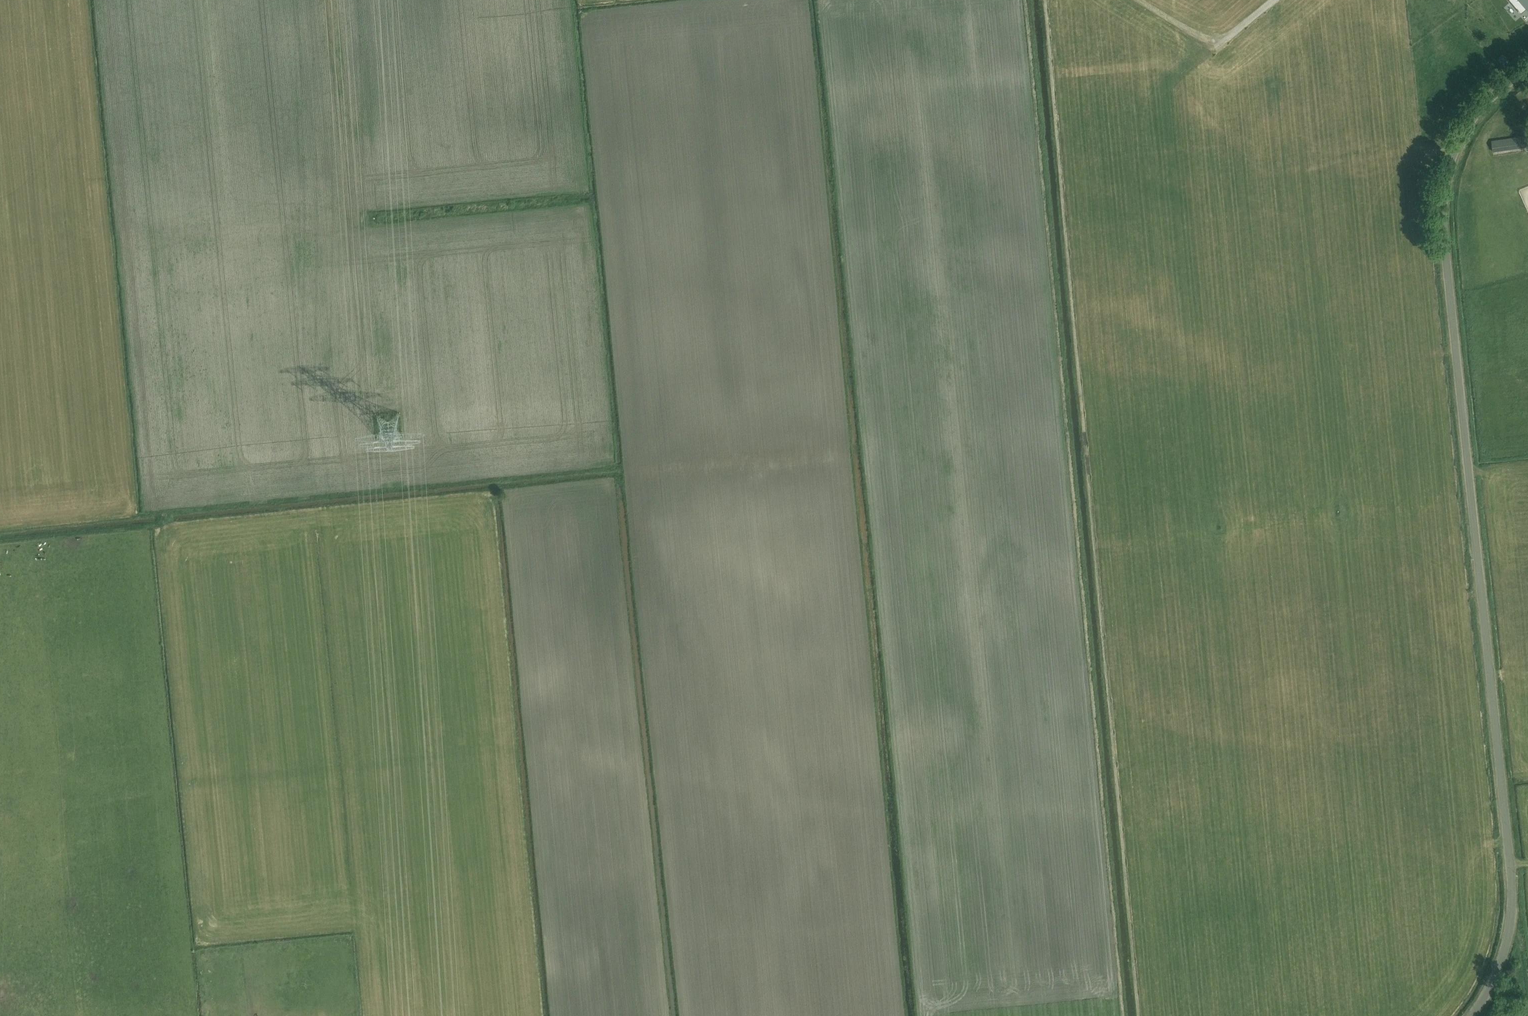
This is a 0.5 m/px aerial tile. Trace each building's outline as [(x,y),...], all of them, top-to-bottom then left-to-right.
[(1525,12),(1527,9),(1527,0),(1515,0),(1525,12)] [(1527,147),(1527,136),(1492,141),(1493,152),(1527,147)]
